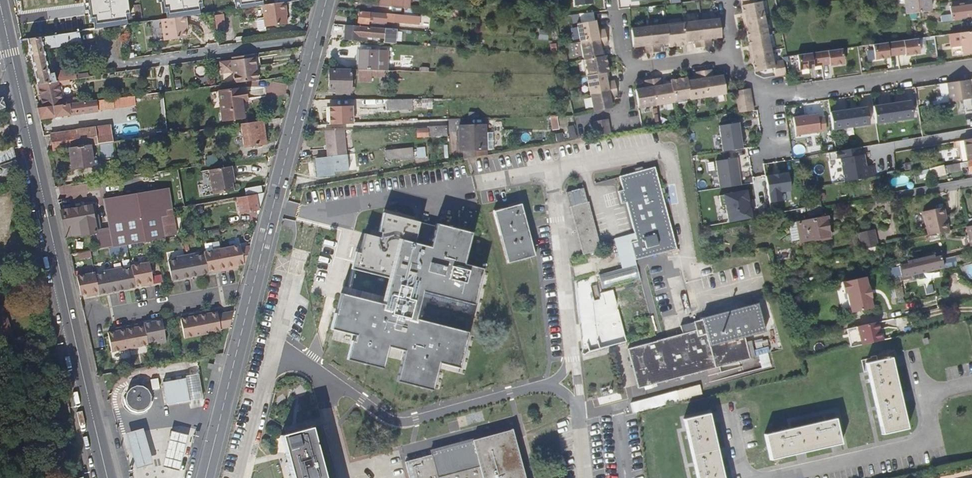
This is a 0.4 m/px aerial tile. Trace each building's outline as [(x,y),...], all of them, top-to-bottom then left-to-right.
[(72,0),(47,0),(55,36),(79,33),(79,31),(72,0)] [(413,0),(380,0),(379,5),(403,8),(403,15),(418,17),(419,9),(412,8),(413,0)] [(760,3),(756,4),(755,0),(740,0),(742,8),(741,8),(742,15),(744,15),(745,18),(743,21),(744,24),(764,20),(760,3)] [(904,4),(911,3),(912,13),(936,10),(935,0),(903,0),(904,4)] [(286,24),(284,11),(286,11),(284,2),(262,5),(264,19),(265,27),(286,24)] [(951,7),(952,14),(942,16),(943,22),(956,20),(955,17),(971,15),(971,5),(951,7)] [(395,24),(396,15),(385,14),(385,15),(358,12),(357,23),(369,24),(369,21),(395,24)] [(223,29),(221,15),(214,15),(216,30),(223,29)] [(184,29),(184,24),(186,24),(185,16),(161,20),(164,40),(171,39),(178,38),(186,37),(184,29)] [(265,27),(264,19),(259,19),(257,21),(258,30),(260,32),(266,31),(265,27)] [(767,34),(764,20),(744,24),(744,28),(747,30),(748,33),(746,33),(748,38),(767,34)] [(721,39),(719,21),(701,23),(704,48),(712,47),(711,40),(721,39)] [(704,48),(701,23),(683,25),(683,27),(685,44),(693,43),(695,42),(696,46),(696,49),(704,48)] [(606,41),(604,33),(597,35),(595,24),(577,28),(580,46),(606,41)] [(395,43),(395,29),(384,28),(384,29),(358,27),(358,26),(344,25),(343,40),(366,41),(366,37),(383,38),(383,42),(395,43)] [(669,46),(667,29),(667,27),(649,30),(652,55),(660,54),(660,51),(659,47),(663,47),(669,46)] [(685,44),(683,27),(667,29),(669,46),(670,49),(682,48),(682,44),(685,44)] [(44,38),(43,32),(36,29),(20,31),(22,41),(28,40),(44,38)] [(652,55),(649,30),(631,32),(633,50),(644,49),(645,56),(652,55)] [(77,78),(75,68),(54,70),(54,68),(52,68),(48,68),(44,50),(82,45),(79,31),(79,33),(55,36),(44,38),(28,40),(38,84),(68,79),(77,78)] [(955,33),(957,46),(967,45),(969,54),(971,53),(971,31),(955,33)] [(770,50),(767,34),(748,38),(749,45),(751,45),(751,48),(749,51),(750,54),(770,50)] [(918,38),(895,41),(897,54),(905,53),(908,53),(908,54),(920,53),(918,38)] [(607,49),(606,41),(580,46),(583,59),(585,59),(601,55),(600,51),(604,50),(604,49),(607,49)] [(897,54),(895,41),(872,44),(874,59),(886,57),(885,56),(889,55),(897,54)] [(819,51),(821,65),(829,64),(832,63),(832,65),(844,63),(842,48),(819,51)] [(386,71),(387,51),(359,50),(358,70),(386,71)] [(773,62),(770,50),(750,54),(751,58),(755,60),(755,63),(754,63),(756,70),(773,66),(775,75),(786,73),(783,60),(773,62)] [(819,51),(797,54),(799,69),(810,68),(810,66),(813,66),(821,65),(819,51)] [(608,71),(605,55),(601,55),(585,59),(588,75),(605,71),(608,71)] [(256,80),(253,56),(229,59),(230,60),(218,61),(221,72),(231,70),(233,83),(256,80)] [(726,92),(724,75),(713,76),(712,69),(705,71),(708,96),(726,93),(726,92)] [(350,92),(350,71),(328,70),(328,91),(350,92)] [(616,87),(615,79),(610,80),(609,76),(606,77),(605,71),(588,75),(587,75),(590,93),(616,87)] [(708,96),(705,71),(697,72),(697,75),(698,79),(695,79),(688,80),(690,96),(691,98),(708,96)] [(688,80),(688,76),(675,79),(675,82),(672,83),(674,99),(690,96),(688,80)] [(674,99),(672,83),(665,84),(662,84),(661,81),(660,78),(653,79),(656,104),(674,101),(674,99)] [(971,78),(950,81),(953,101),(963,99),(971,98),(971,81),(971,78)] [(78,103),(78,101),(75,101),(75,99),(63,100),(59,85),(69,84),(68,79),(38,84),(43,108),(78,103)] [(656,104),(653,79),(645,80),(646,87),(637,89),(639,107),(656,104)] [(953,101),(950,81),(944,82),(947,101),(953,101)] [(247,116),(245,100),(248,99),(247,87),(222,90),(225,119),(247,116)] [(613,107),(611,97),(618,95),(616,87),(590,93),(594,111),(613,107)] [(750,88),(736,90),(737,97),(751,95),(750,88)] [(878,102),(890,102),(890,91),(879,91),(878,102)] [(752,102),(751,95),(737,97),(737,103),(752,102)] [(137,103),(137,96),(101,100),(102,109),(115,108),(115,106),(137,103)] [(864,106),(864,97),(830,98),(830,108),(864,106)] [(963,99),(965,110),(971,109),(970,104),(971,104),(971,98),(963,99)] [(411,109),(411,99),(386,99),(387,110),(411,109)] [(895,120),(913,117),(910,99),(900,101),(900,103),(896,103),(895,102),(892,102),(895,120)] [(98,110),(97,101),(78,103),(43,108),(38,108),(41,119),(98,111),(98,110)] [(753,109),(752,102),(737,103),(738,111),(753,109)] [(873,105),(876,123),(895,120),(892,102),(888,103),(889,104),(884,105),(884,104),(873,105)] [(352,123),(351,106),(328,107),(329,125),(352,124),(352,123)] [(851,127),(870,124),(867,106),(857,108),(857,109),(852,110),(852,109),(849,109),(851,127)] [(830,112),(833,130),(851,127),(849,109),(845,110),(845,111),(841,112),(840,111),(830,112)] [(796,136),(820,132),(820,131),(818,117),(817,114),(793,117),(796,136)] [(641,121),(640,115),(628,117),(629,123),(641,121)] [(824,116),(818,117),(820,131),(826,130),(824,116)] [(609,125),(608,118),(593,120),(595,128),(609,125)] [(266,143),(263,120),(241,123),(245,146),(266,143)] [(143,137),(141,121),(96,128),(99,144),(114,141),(132,139),(143,137)] [(723,151),(742,148),(738,122),(719,125),(723,151)] [(447,136),(446,125),(427,126),(427,128),(417,129),(417,137),(447,136)] [(493,148),(492,132),(489,132),(486,132),(485,125),(466,126),(466,132),(460,132),(457,132),(457,140),(460,140),(461,150),(464,150),(464,158),(487,155),(486,148),(493,148)] [(611,133),(609,125),(595,128),(596,135),(611,133)] [(70,148),(99,144),(96,128),(52,134),(54,150),(70,148)] [(342,155),(339,129),(324,130),(327,156),(342,155)] [(967,159),(967,160),(971,159),(971,137),(963,139),(963,140),(958,141),(962,160),(967,159)] [(93,165),(90,148),(99,147),(101,159),(116,157),(114,141),(99,144),(70,148),(73,168),(93,165)] [(14,146),(0,151),(0,162),(1,165),(17,159),(14,146)] [(413,158),(412,147),(385,150),(386,158),(400,157),(400,160),(413,158)] [(866,154),(842,158),(847,181),(879,175),(877,164),(868,166),(866,154)] [(217,155),(207,157),(208,165),(219,163),(217,155)] [(334,174),(332,157),(317,158),(317,162),(319,162),(320,165),(317,165),(319,176),(334,174)] [(716,160),(720,187),(742,184),(738,157),(716,160)] [(19,170),(17,159),(1,165),(0,166),(0,175),(3,174),(4,175),(19,170)] [(969,165),(969,170),(971,170),(971,160),(944,165),(945,172),(962,169),(961,167),(969,165)] [(912,161),(903,163),(905,169),(914,167),(912,161)] [(678,247),(656,165),(621,174),(638,239),(632,241),(632,243),(636,258),(643,256),(678,247)] [(945,172),(944,165),(929,167),(931,177),(945,175),(945,172)] [(232,182),(231,179),(234,179),(232,167),(210,170),(214,195),(233,192),(232,182)] [(788,172),(765,175),(769,202),(782,200),(780,191),(791,189),(788,172)] [(603,249),(591,200),(589,200),(586,185),(567,191),(583,254),(603,249)] [(166,238),(162,216),(168,215),(167,209),(173,208),(169,187),(105,199),(110,228),(113,248),(166,238)] [(729,222),(752,218),(750,208),(749,208),(747,200),(748,200),(747,190),(719,195),(721,206),(726,205),(729,222)] [(260,209),(264,193),(238,197),(241,212),(260,209)] [(535,256),(523,204),(495,210),(508,262),(535,256)] [(101,230),(99,216),(94,217),(93,206),(62,211),(63,218),(67,238),(97,233),(100,250),(113,248),(110,228),(101,230)] [(820,206),(806,208),(808,217),(822,215),(820,206)] [(948,230),(943,207),(923,211),(928,234),(948,230)] [(162,216),(166,238),(179,236),(173,208),(167,209),(168,215),(162,216)] [(459,330),(406,318),(413,291),(465,303),(473,267),(453,262),(461,231),(425,223),(420,245),(406,242),(411,220),(374,211),(368,236),(356,233),(351,252),(347,251),(343,269),(376,276),(370,301),(330,292),(322,326),(346,332),(344,341),(341,340),(337,358),(374,367),(379,345),(396,349),(389,380),(424,388),(430,362),(450,367),(459,330)] [(827,237),(823,217),(788,224),(791,240),(799,238),(800,242),(827,237)] [(859,232),(862,249),(877,246),(873,229),(859,232)] [(640,272),(636,258),(632,243),(623,246),(628,266),(600,274),(604,288),(641,278),(640,272)] [(170,280),(207,274),(207,271),(217,269),(221,268),(221,271),(232,268),(232,266),(236,266),(246,263),(251,245),(240,248),(240,245),(203,251),(203,254),(195,256),(194,254),(176,257),(176,259),(167,261),(170,280)] [(647,270),(643,256),(636,258),(640,272),(647,270)] [(943,266),(941,256),(915,261),(915,258),(907,260),(908,263),(900,265),(902,275),(943,266)] [(98,295),(135,288),(134,285),(144,283),(148,282),(148,285),(153,284),(149,262),(130,265),(131,268),(122,269),(121,267),(103,271),(103,273),(95,275),(94,272),(75,276),(80,295),(87,294),(91,293),(91,296),(98,295)] [(873,296),(870,285),(869,285),(866,276),(842,281),(844,292),(846,291),(851,311),(873,306),(871,296),(873,296)] [(905,295),(903,285),(895,287),(897,297),(905,295)] [(897,297),(895,287),(888,289),(890,298),(897,297)] [(639,388),(756,356),(751,340),(747,341),(745,336),(766,330),(758,302),(702,317),(703,319),(680,325),(683,333),(628,348),(639,388)] [(183,339),(220,331),(220,329),(230,327),(234,311),(217,314),(216,311),(210,312),(206,313),(206,311),(190,314),(190,316),(186,317),(179,318),(183,339)] [(111,352),(147,345),(147,343),(156,341),(156,343),(166,342),(161,320),(144,323),(144,325),(138,326),(134,327),(134,325),(117,328),(117,330),(113,331),(107,332),(111,352)] [(883,339),(879,321),(859,325),(863,344),(883,339)] [(863,344),(859,325),(852,327),(856,346),(863,344)] [(771,365),(768,352),(759,354),(762,367),(771,365)] [(908,427),(892,357),(867,362),(882,433),(908,427)] [(203,394),(198,372),(186,375),(191,398),(203,394)] [(190,399),(185,377),(164,383),(169,404),(190,399)] [(154,398),(154,396),(154,394),(154,393),(153,391),(152,389),(151,388),(150,386),(149,385),(147,384),(146,383),(144,382),(142,382),(141,382),(139,382),(137,382),(135,382),(134,383),(132,384),(131,385),(129,386),(128,387),(127,389),(126,391),(126,392),(125,394),(125,396),(125,398),(126,399),(126,401),(127,403),(128,404),(129,406),(130,407),(132,408),(133,409),(135,410),(137,410),(139,410),(140,410),(142,410),(144,410),(146,409),(147,408),(149,407),(150,406),(151,404),(152,403),(153,401),(153,400),(154,398)] [(703,394),(700,384),(631,403),(633,412),(703,394)] [(710,413),(685,419),(698,477),(725,477),(710,413)] [(771,459),(840,443),(835,418),(765,434),(771,459)] [(511,426),(476,436),(488,477),(525,477),(511,426)] [(281,435),(286,452),(293,477),(325,477),(311,427),(281,435)] [(156,464),(145,429),(129,434),(140,469),(156,464)] [(183,469),(191,433),(174,429),(166,465),(183,469)] [(286,452),(281,435),(274,437),(277,452),(286,452)] [(476,436),(429,449),(431,453),(437,475),(462,472),(464,477),(488,477),(476,436)] [(431,453),(405,460),(410,477),(464,477),(462,472),(437,475),(431,453)]
